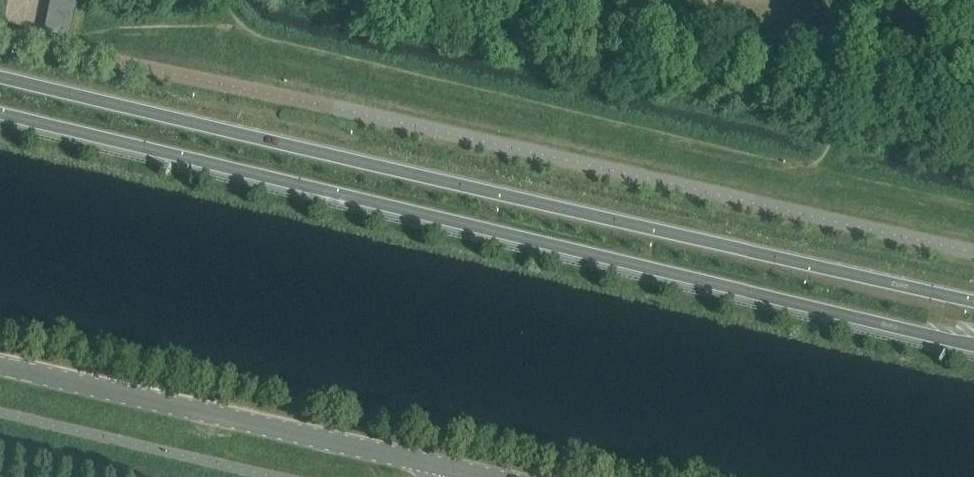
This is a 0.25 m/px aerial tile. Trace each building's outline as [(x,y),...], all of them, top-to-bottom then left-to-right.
[(77,2),(65,0),(50,0),(48,8),(75,13),(77,4),(77,2)] [(48,8),(46,19),(72,25),(75,13),(48,8)] [(70,37),(72,25),(46,19),(43,32),(70,37)]
